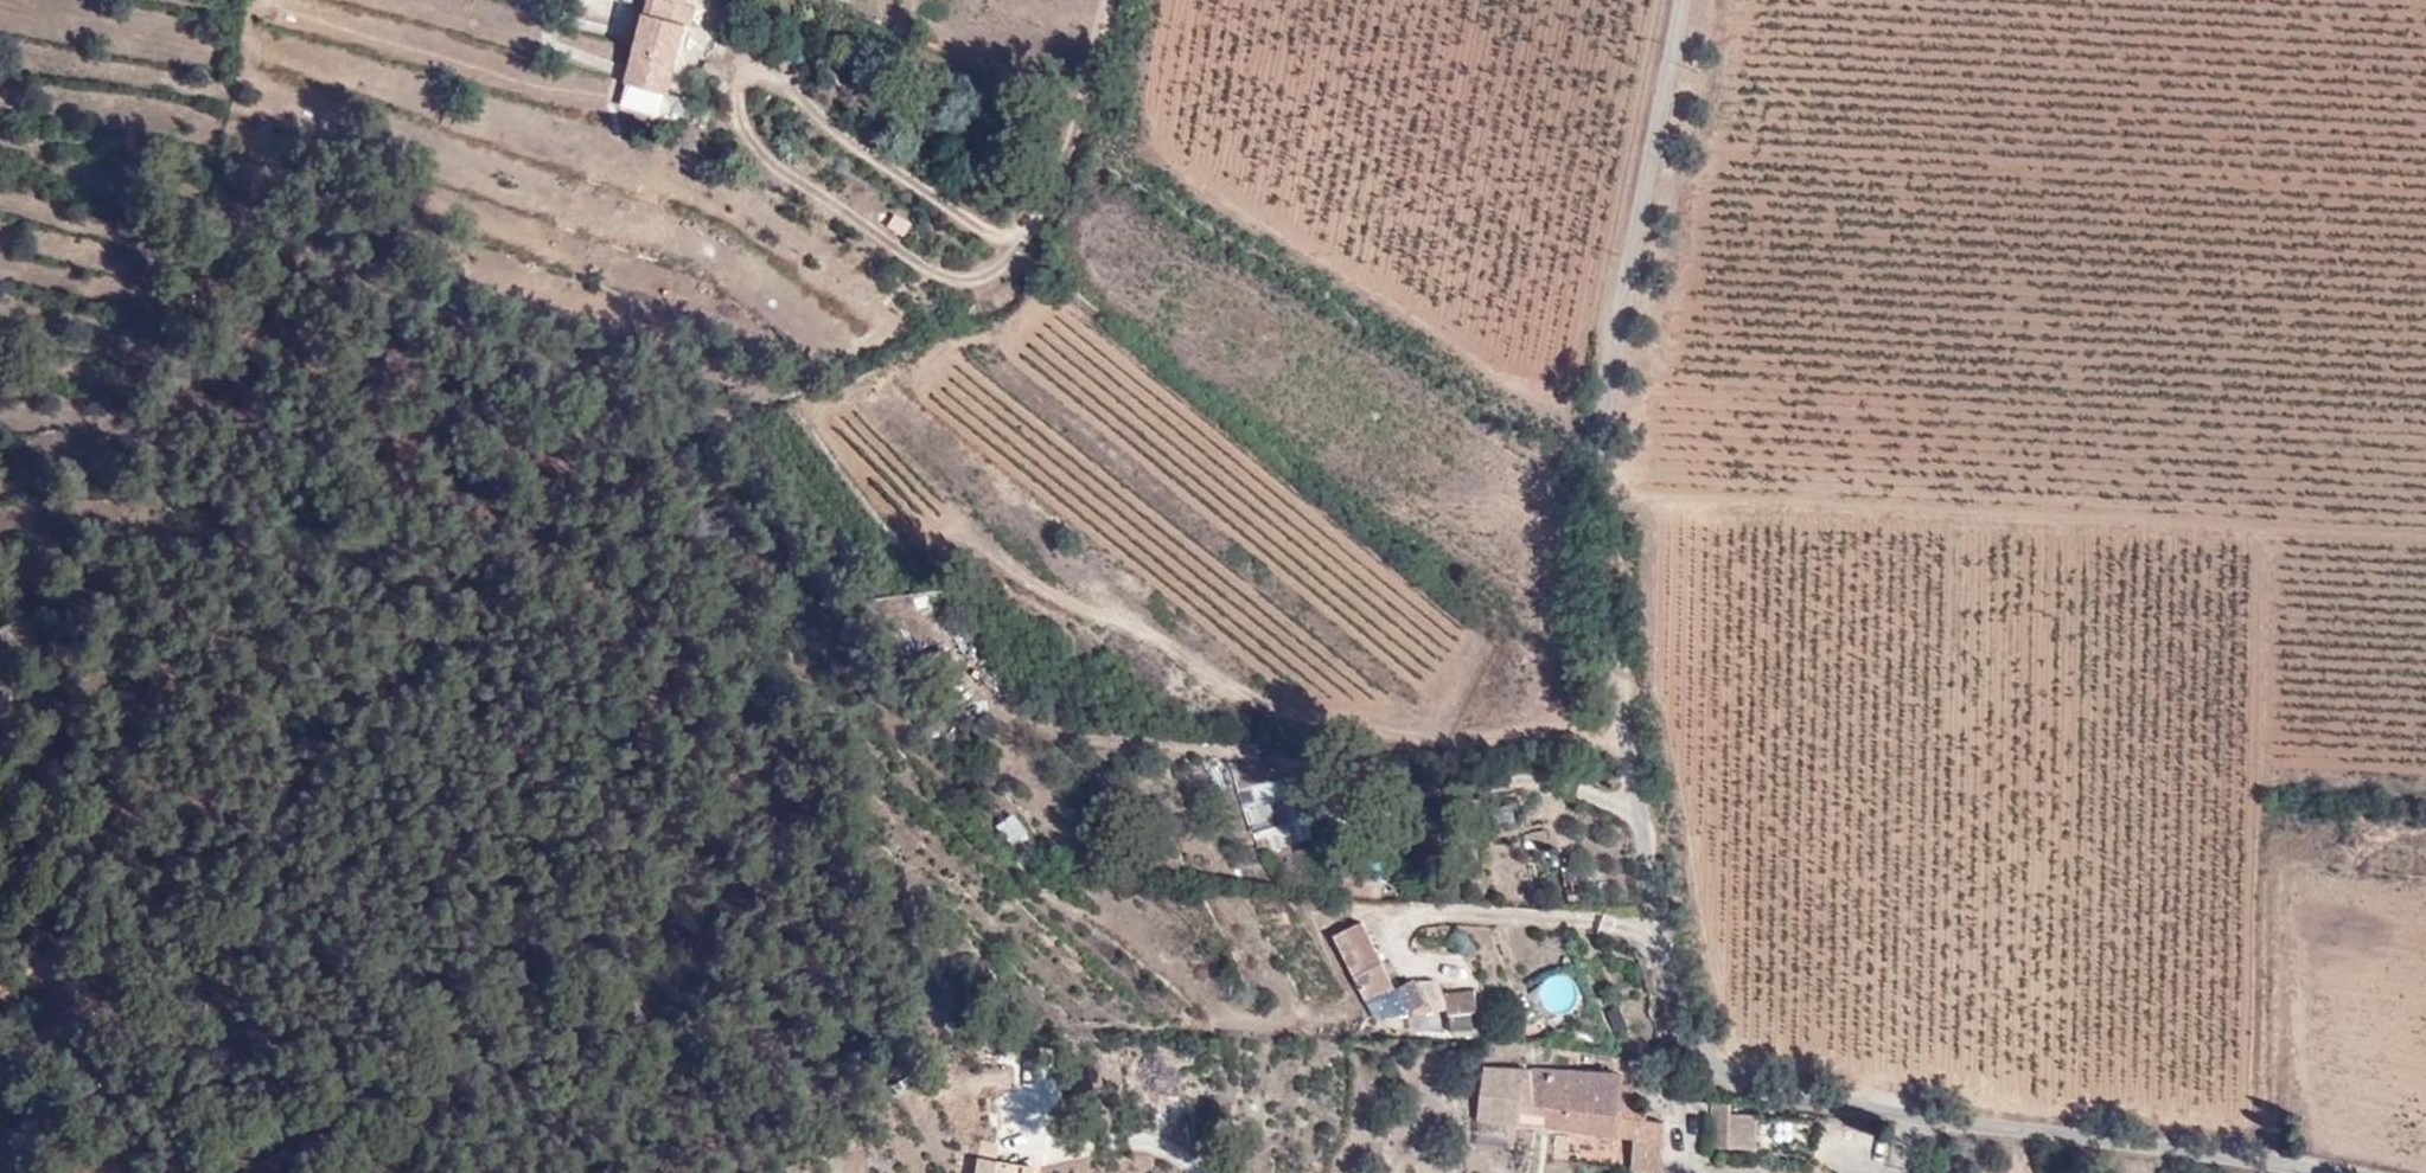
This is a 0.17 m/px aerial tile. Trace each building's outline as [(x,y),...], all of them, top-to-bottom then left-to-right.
[(629,85),(646,90),(668,98),(685,32),(691,34),(699,4),(691,2),(691,0),(652,0),(629,85)] [(1293,778),(1238,795),(1254,853),(1311,836),(1293,778)] [(997,826),(1012,845),(1029,833),(1014,813),(997,826)] [(1546,830),(1522,830),(1521,849),(1546,849),(1546,830)] [(1408,1026),(1360,923),(1332,937),(1375,1027),(1408,1026)] [(1575,983),(1546,977),(1541,1004),(1570,1010),(1575,983)] [(1478,996),(1446,996),(1446,1015),(1478,1015),(1478,996)] [(1499,1066),(1495,1119),(1525,1124),(1528,1105),(1554,1108),(1552,1126),(1639,1138),(1642,1169),(1668,1172),(1672,1172),(1673,1158),(1670,1154),(1674,1120),(1653,1117),(1653,1109),(1640,1107),(1642,1085),(1630,1083),(1630,1069),(1521,1064),(1499,1066)] [(1483,1117),(1495,1119),(1499,1066),(1491,1066),(1483,1117)] [(1744,1097),(1739,1095),(1734,1138),(1753,1140),(1758,1101),(1744,1097)] [(1771,1117),(1764,1138),(1803,1150),(1810,1128),(1771,1117)] [(976,1163),(975,1172),(1040,1172),(976,1163)]
